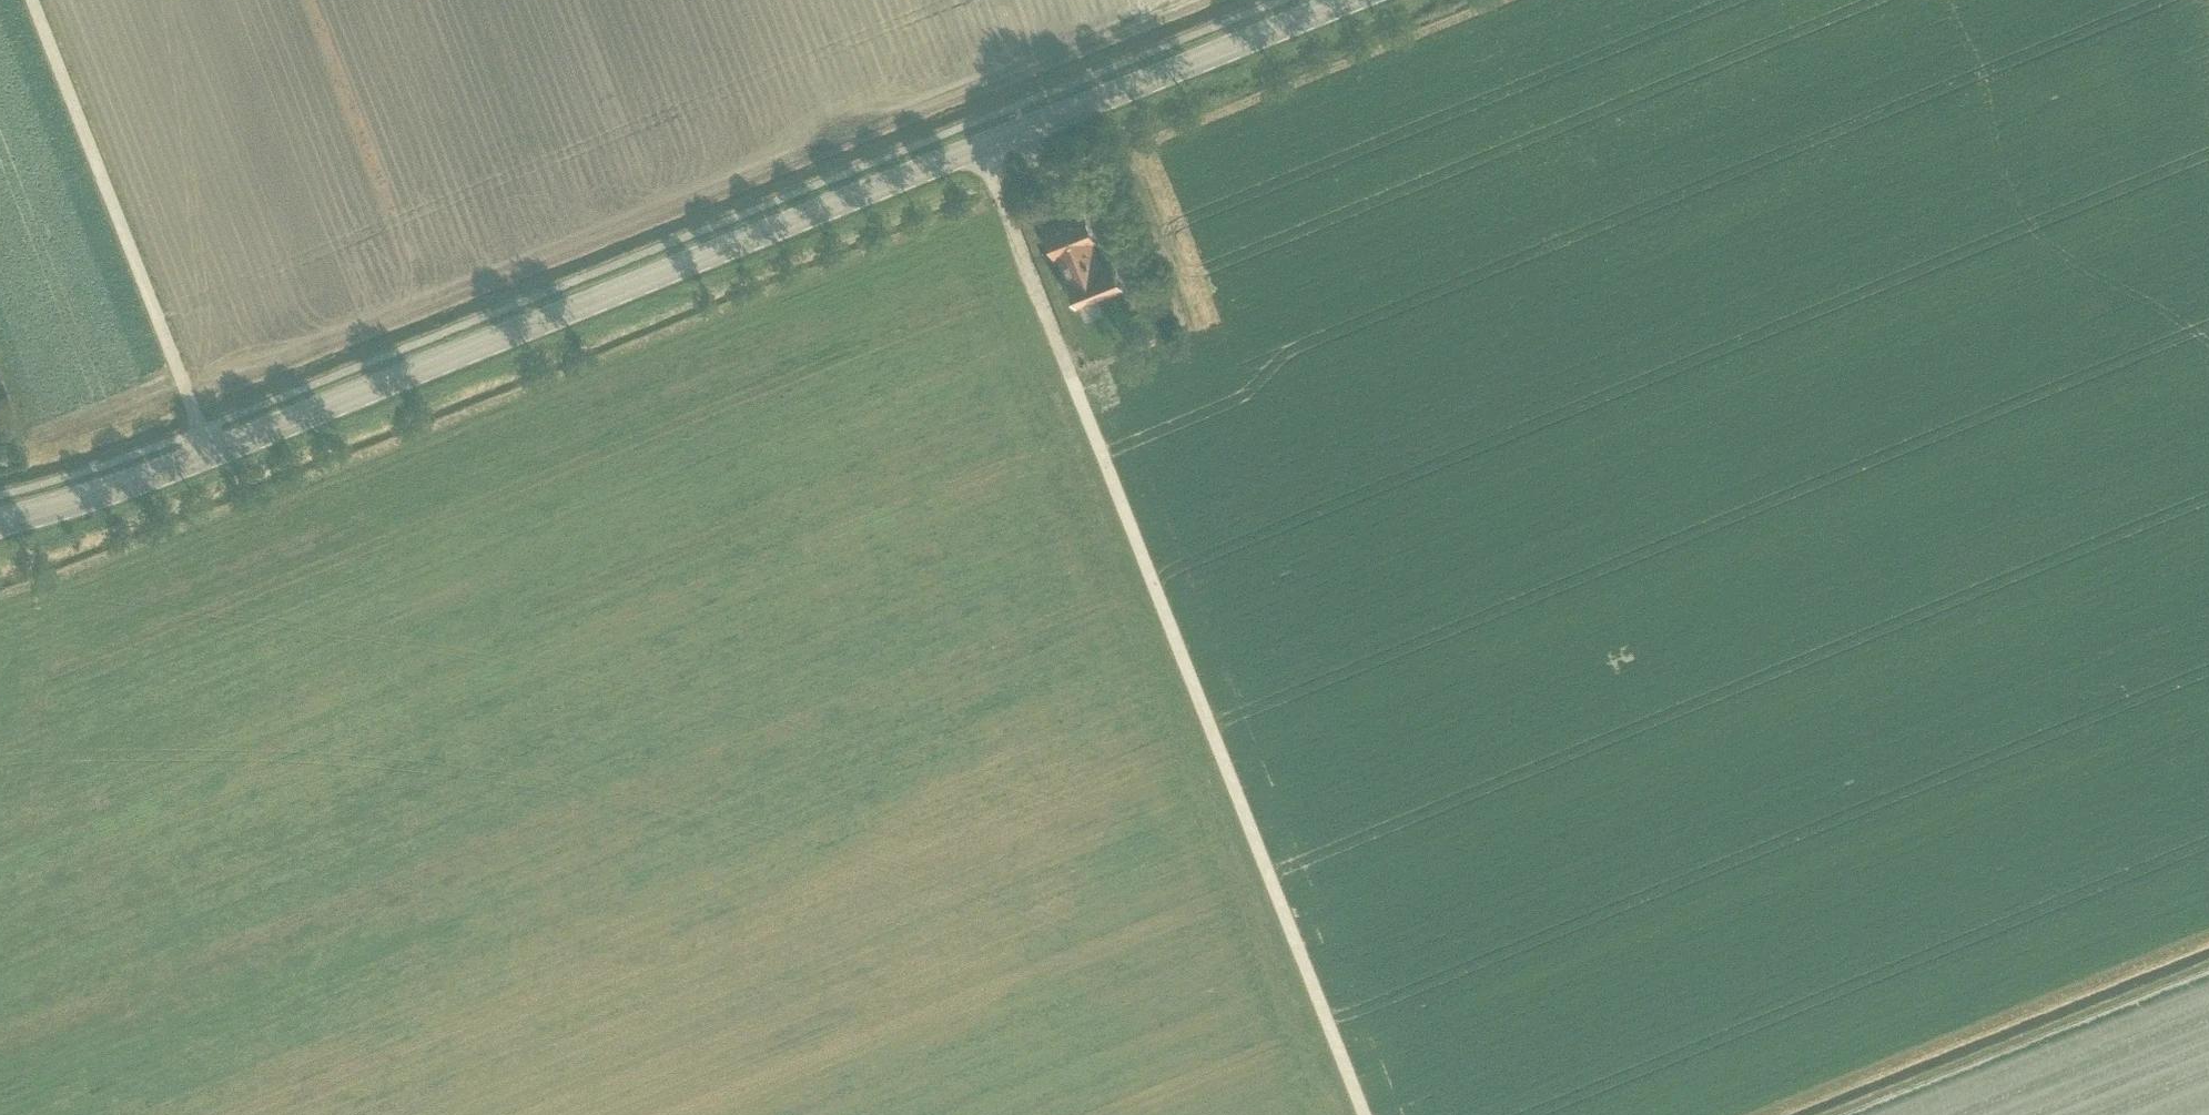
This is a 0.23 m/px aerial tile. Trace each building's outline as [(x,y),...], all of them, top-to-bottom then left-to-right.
[(1084,211),(1043,229),(1054,257),(1056,257),(1076,306),(1124,287),(1111,258),(1104,261),(1095,242),(1097,241),(1084,211)]
